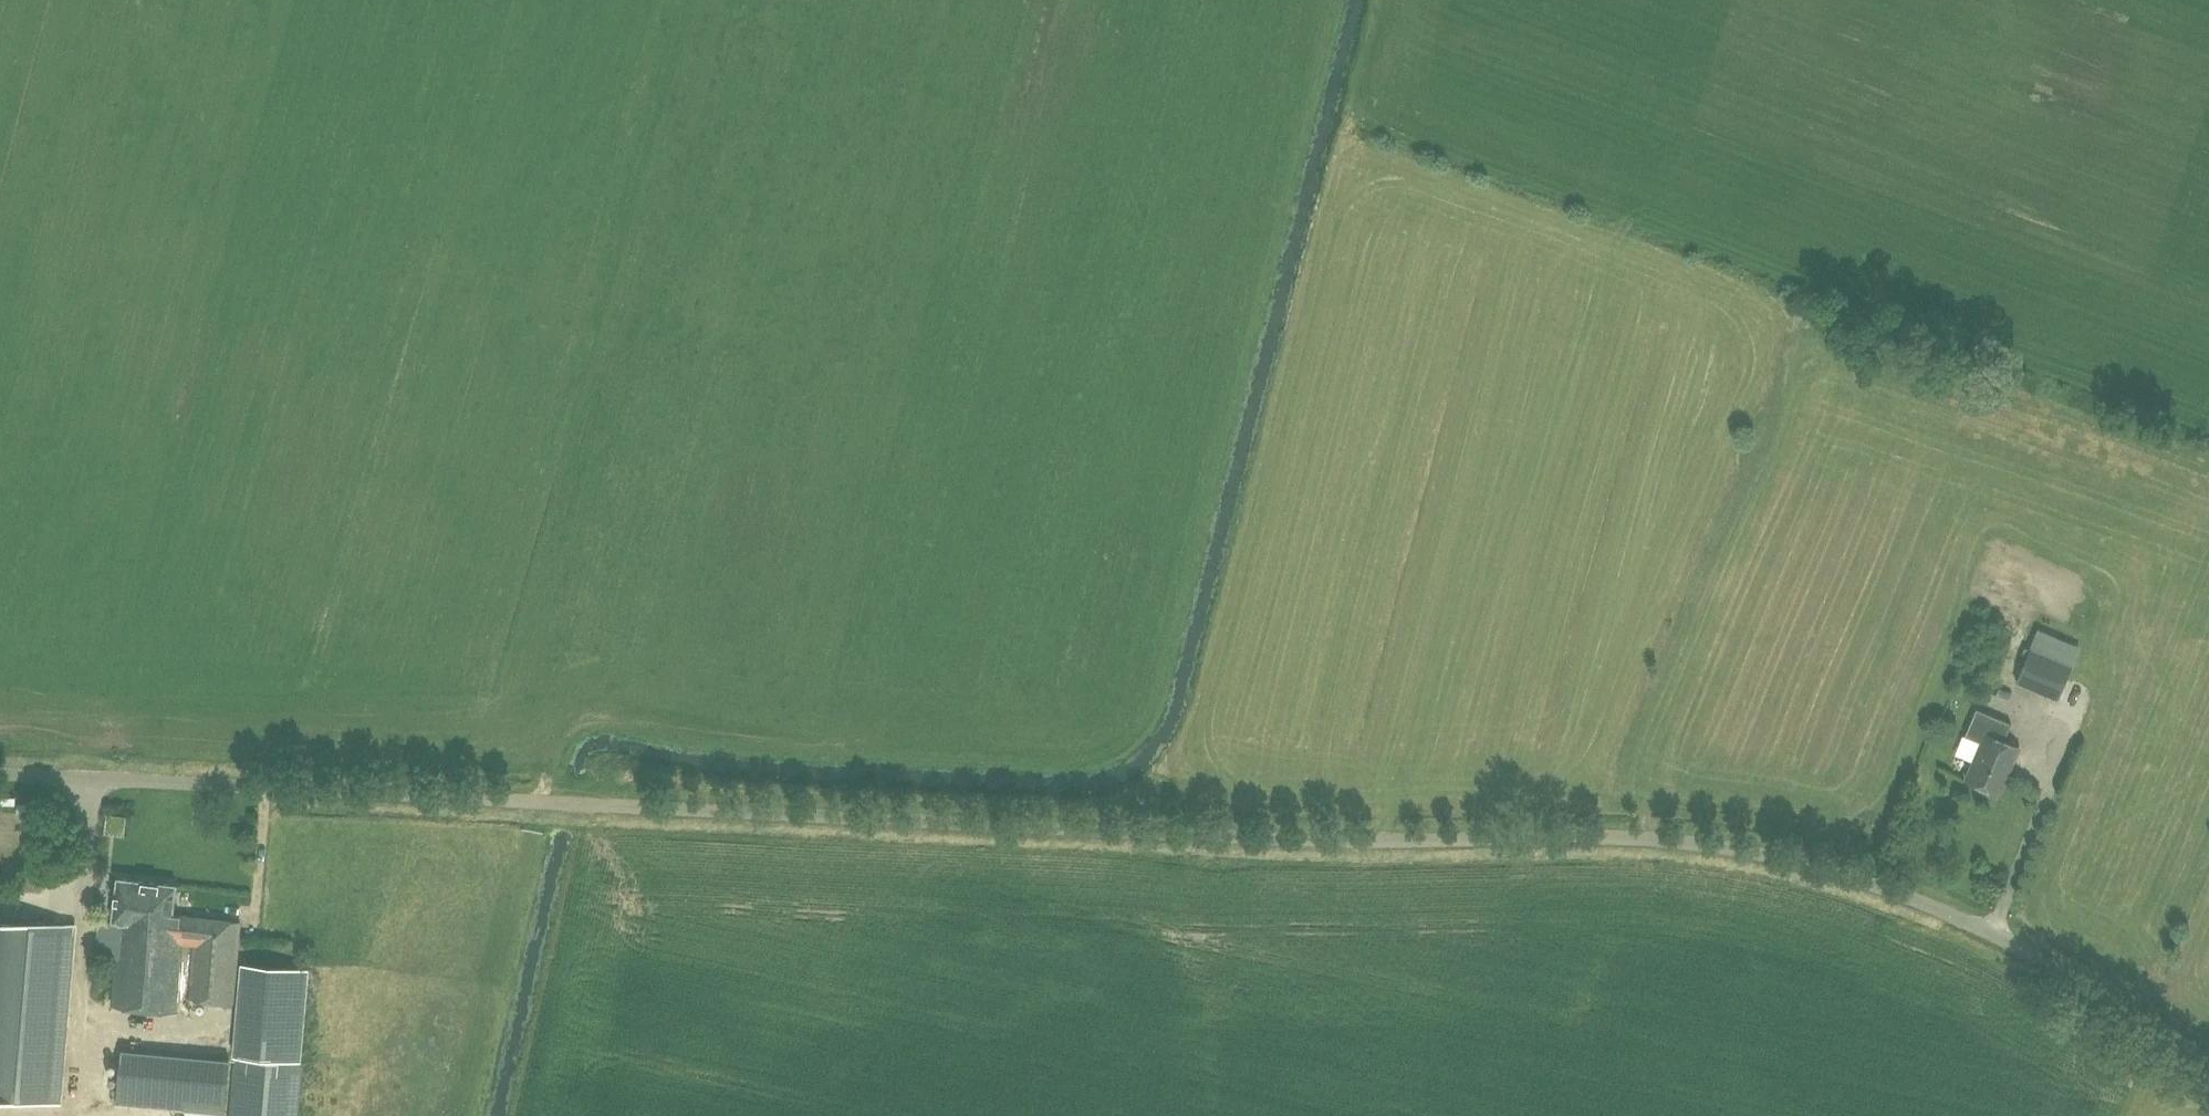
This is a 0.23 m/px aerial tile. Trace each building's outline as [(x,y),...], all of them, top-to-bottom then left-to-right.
[(2130,702),(2126,711),(2149,722),(2153,713),(2130,702)] [(1977,708),(1966,735),(1982,742),(1967,778),(1983,785),(1981,790),(1997,797),(1999,792),(2001,793),(2020,747),(2004,741),(2012,723),(1977,708)] [(116,918),(120,919),(113,1004),(175,1009),(181,943),(194,944),(189,997),(236,1001),(243,919),(176,913),(178,884),(120,879),(116,918)] [(76,924),(0,919),(0,1097),(61,1102),(76,924)] [(232,1115),(294,1115),(308,968),(245,962),(236,1050),(238,1051),(232,1115)] [(184,1109),(183,1115),(224,1115),(224,1112),(226,1112),(230,1058),(124,1049),(117,1104),(184,1109)]
